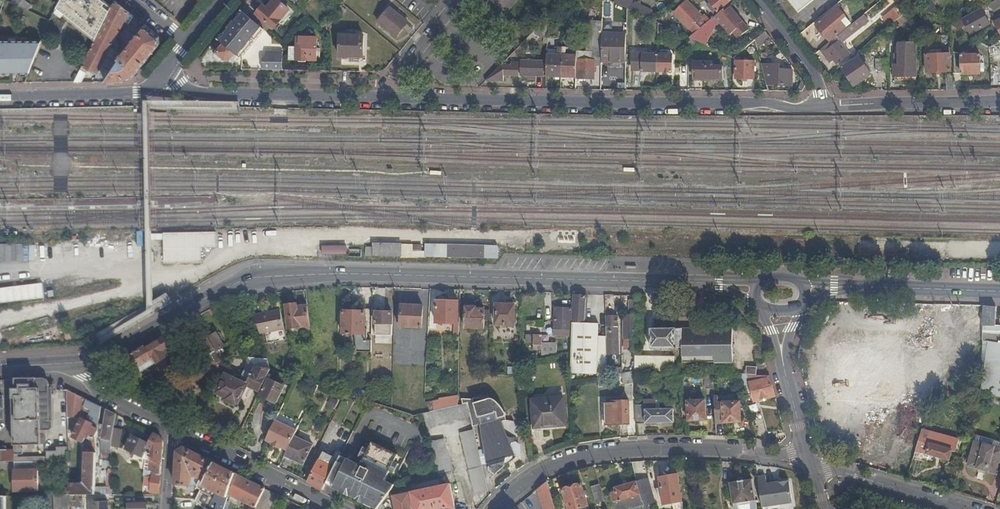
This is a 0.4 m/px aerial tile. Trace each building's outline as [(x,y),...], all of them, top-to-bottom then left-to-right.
[(18,5),(25,9),(29,4),(24,0),(22,0),(18,5)] [(56,7),(96,38),(111,7),(102,0),(60,0),(56,7)] [(264,31),(269,34),(288,10),(276,0),(274,0),(267,9),(263,6),(251,20),(261,28),(264,31)] [(517,0),(490,0),(506,13),(517,0)] [(612,3),(626,9),(630,1),(627,0),(614,0),(612,3)] [(731,1),(731,0),(711,0),(709,2),(712,6),(710,8),(714,14),(717,12),(717,13),(731,1)] [(798,12),(814,0),(788,0),(798,12)] [(918,6),(927,11),(934,7),(930,0),(929,0),(918,6)] [(111,7),(96,38),(82,66),(89,69),(97,73),(111,47),(115,51),(112,54),(114,55),(108,65),(113,68),(104,81),(122,81),(133,76),(159,44),(158,37),(144,25),(120,54),(116,52),(118,48),(118,47),(118,45),(117,43),(116,42),(114,40),(119,32),(121,33),(122,33),(124,32),(126,29),(122,26),(129,13),(114,1),(111,7)] [(674,14),(694,33),(709,21),(705,16),(702,18),(697,13),(698,11),(692,5),(690,6),(686,2),(674,14)] [(694,33),(688,38),(704,46),(715,25),(719,22),(729,35),(732,33),(737,39),(748,30),(729,5),(709,21),(694,33)] [(898,5),(884,17),(892,27),(906,15),(898,5)] [(346,11),(340,7),(331,18),(336,23),(346,11)] [(396,37),(408,23),(390,8),(378,22),(396,37)] [(962,19),(951,25),(957,28),(965,24),(970,34),(989,24),(981,9),(962,19)] [(829,41),(845,28),(831,11),(815,25),(829,41)] [(224,36),(220,42),(224,46),(237,56),(261,28),(251,20),(247,17),(243,13),(238,19),(234,24),(233,23),(227,31),(228,31),(224,36)] [(667,15),(656,24),(657,24),(665,27),(672,21),(667,15)] [(860,18),(854,22),(859,28),(864,23),(860,18)] [(545,20),(530,35),(525,40),(529,43),(539,33),(546,36),(547,21),(545,20)] [(578,57),(576,57),(575,78),(575,80),(593,80),(593,66),(600,66),(601,22),(593,22),(592,61),(578,61),(578,57)] [(859,29),(854,23),(820,51),(830,64),(833,61),(836,65),(850,55),(841,43),(859,29)] [(238,57),(240,59),(264,31),(261,28),(237,56),(238,57)] [(770,39),(765,33),(755,41),(757,49),(770,39)] [(602,34),(601,62),(625,63),(626,35),(602,34)] [(340,57),(364,58),(364,36),(341,35),(340,57)] [(992,46),(999,41),(999,35),(989,41),(992,46)] [(289,60),(317,61),(317,39),(296,38),(296,47),(290,47),(289,60)] [(29,74),(42,40),(0,41),(0,75),(29,74)] [(894,65),(894,77),(916,77),(915,43),(898,44),(899,65),(894,65)] [(235,60),(238,57),(237,56),(224,46),(214,57),(218,60),(219,60),(222,57),(226,60),(228,61),(230,58),(232,60),(235,60)] [(940,50),(936,50),(937,54),(931,54),(925,54),(926,72),(951,70),(949,53),(940,54),(940,50)] [(262,69),(282,70),(283,52),(266,52),(266,58),(262,58),(262,69)] [(980,52),(977,52),(977,54),(975,54),(961,55),(961,74),(980,74),(980,52)] [(546,55),(546,77),(561,77),(562,56),(546,55)] [(642,72),(657,73),(657,55),(630,55),(630,70),(642,71),(642,72)] [(657,55),(657,73),(672,73),(672,55),(657,55)] [(954,74),(961,74),(961,55),(953,55),(954,74)] [(576,57),(562,56),(561,77),(575,78),(576,57)] [(866,62),(864,64),(858,57),(842,69),(854,86),(871,74),(866,67),(868,65),(866,62)] [(509,65),(507,59),(485,80),(503,81),(503,75),(517,76),(517,65),(509,65)] [(735,79),(754,80),(754,62),(748,62),(748,59),(743,59),(743,62),(735,62),(735,79)] [(520,76),(543,77),(543,62),(520,61),(520,76)] [(694,80),(723,80),(723,68),(713,68),(714,63),(694,63),(694,80)] [(782,66),(761,65),(766,85),(793,87),(794,71),(781,70),(782,66)] [(82,66),(74,82),(82,82),(89,69),(82,66)] [(618,82),(620,69),(612,68),(610,80),(618,82)] [(991,73),(992,85),(999,85),(999,72),(991,73)] [(946,78),(946,90),(954,89),(953,76),(947,76),(946,78)] [(23,244),(12,244),(12,241),(1,241),(1,238),(0,238),(0,262),(23,262),(23,244)] [(510,238),(509,251),(525,251),(526,239),(510,238)] [(373,247),(373,255),(401,256),(401,258),(425,258),(425,256),(498,258),(498,247),(425,245),(425,251),(423,251),(423,244),(402,244),(373,243),(373,247)] [(323,255),(348,255),(348,246),(323,246),(323,255)] [(54,278),(47,280),(51,295),(58,293),(54,278)] [(25,285),(28,299),(34,298),(32,284),(25,285)] [(574,295),(571,382),(584,380),(584,377),(585,341),(588,341),(588,323),(583,323),(584,296),(574,295)] [(459,338),(459,323),(457,323),(458,302),(437,301),(436,323),(454,324),(453,334),(456,335),(456,337),(459,338)] [(637,311),(637,301),(629,301),(629,311),(637,311)] [(953,304),(936,304),(936,318),(940,318),(939,343),(959,344),(959,325),(953,325),(953,304)] [(289,329),(310,326),(308,307),(297,308),(297,305),(286,306),(289,329)] [(422,328),(423,306),(401,305),(401,328),(422,328)] [(464,328),(484,329),(485,310),(475,309),(475,308),(474,305),(467,305),(465,308),(464,328)] [(495,325),(513,326),(514,306),(496,305),(495,325)] [(555,328),(570,329),(571,309),(555,308),(554,328),(555,328)] [(260,336),(285,330),(281,310),(254,316),(260,336)] [(343,334),(353,334),(353,312),(343,312),(343,334)] [(353,312),(353,334),(358,334),(357,352),(366,353),(367,329),(365,329),(365,312),(355,312),(353,312)] [(983,313),(965,312),(965,332),(970,332),(970,338),(977,338),(977,332),(983,332),(983,325),(983,313)] [(383,313),(380,313),(376,313),(376,324),(392,325),(392,313),(383,313)] [(609,338),(618,338),(617,315),(606,315),(607,341),(609,341),(609,338)] [(626,326),(624,326),(624,340),(635,339),(634,316),(626,316),(626,326)] [(598,323),(588,323),(588,341),(585,341),(584,377),(598,375),(598,323)] [(981,377),(985,378),(999,380),(999,326),(990,325),(983,325),(983,332),(981,377)] [(732,328),(682,329),(682,348),(682,363),(732,362),(732,328)] [(682,348),(682,329),(676,329),(651,329),(651,348),(676,348),(682,348)] [(205,344),(212,357),(214,355),(212,354),(224,346),(216,333),(208,338),(208,339),(205,340),(204,338),(202,339),(205,344)] [(144,348),(127,357),(134,370),(135,369),(137,374),(154,365),(155,365),(177,352),(168,335),(145,349),(144,348)] [(540,353),(556,353),(553,344),(541,344),(541,336),(533,336),(532,351),(540,351),(540,353)] [(213,373),(217,365),(212,357),(205,344),(196,350),(202,360),(198,368),(203,371),(202,373),(207,376),(208,373),(212,375),(213,373)] [(634,368),(634,372),(650,372),(650,356),(635,356),(634,368)] [(650,356),(650,372),(674,372),(675,356),(650,356)] [(255,368),(266,369),(263,359),(249,357),(245,371),(252,374),(255,368)] [(223,365),(217,365),(213,373),(219,376),(224,366),(223,365)] [(746,374),(755,375),(757,375),(758,367),(747,366),(746,374)] [(247,385),(260,391),(263,383),(265,380),(269,372),(270,370),(266,369),(255,368),(252,374),(245,371),(241,379),(236,376),(235,379),(226,375),(217,393),(238,403),(247,385)] [(608,376),(621,374),(620,368),(607,370),(608,376)] [(634,383),(634,372),(622,374),(622,384),(634,383)] [(714,388),(713,373),(705,373),(706,389),(714,388)] [(755,375),(756,379),(757,382),(750,384),(754,401),(775,395),(769,376),(757,375),(755,375)] [(946,382),(933,378),(933,387),(945,391),(946,382)] [(985,378),(982,393),(999,396),(999,380),(985,378)] [(37,379),(12,379),(13,452),(13,455),(17,455),(22,455),(22,449),(21,449),(20,446),(30,446),(31,450),(36,450),(36,446),(40,446),(40,435),(45,435),(45,431),(49,431),(52,428),(51,395),(55,395),(54,384),(53,384),(53,386),(49,386),(47,381),(44,379),(42,379),(37,379)] [(268,381),(265,380),(263,383),(266,384),(261,395),(277,403),(285,387),(269,380),(268,381)] [(67,391),(67,417),(78,417),(83,399),(67,391)] [(353,391),(353,397),(368,401),(370,402),(370,391),(353,391)] [(714,396),(716,421),(723,421),(723,422),(741,421),(740,401),(732,402),(723,402),(723,396),(714,396)] [(535,430),(566,427),(564,399),(532,402),(535,430)] [(688,420),(706,419),(705,399),(687,400),(688,420)] [(94,438),(98,430),(103,409),(85,400),(83,407),(90,411),(88,414),(89,414),(86,422),(82,420),(72,438),(82,443),(85,438),(87,439),(89,436),(94,438)] [(635,405),(636,424),(674,422),(673,408),(655,409),(655,400),(644,401),(644,404),(635,405)] [(476,406),(479,418),(497,413),(493,401),(476,406)] [(606,425),(629,424),(628,401),(605,401),(606,425)] [(457,406),(429,412),(432,426),(470,417),(469,413),(469,410),(467,403),(457,406)] [(116,415),(106,410),(101,441),(101,455),(111,456),(111,442),(116,415)] [(497,413),(479,418),(478,418),(479,425),(481,425),(488,463),(489,465),(488,468),(489,469),(489,470),(491,470),(491,471),(502,463),(503,459),(503,458),(502,454),(509,452),(509,454),(510,454),(510,455),(511,456),(516,457),(518,458),(522,455),(522,446),(517,443),(512,445),(502,421),(506,420),(503,411),(497,413)] [(297,430),(275,420),(266,441),(272,443),(272,445),(281,449),(281,448),(287,451),(294,435),(297,430)] [(922,428),(914,457),(937,464),(939,458),(950,461),(953,450),(956,451),(960,438),(922,428)] [(474,495),(488,491),(473,429),(460,433),(474,495)] [(159,437),(152,434),(148,444),(145,452),(150,454),(148,457),(161,464),(162,443),(159,437)] [(41,461),(47,461),(46,453),(45,435),(40,435),(40,446),(36,446),(36,450),(31,450),(30,446),(20,446),(21,449),(22,449),(22,455),(17,455),(13,455),(14,462),(38,461),(41,461)] [(294,435),(287,451),(285,455),(304,464),(313,444),(294,435)] [(145,452),(148,444),(132,436),(125,450),(142,458),(144,453),(145,452)] [(341,453),(332,473),(328,480),(380,506),(390,493),(393,489),(394,485),(397,480),(388,476),(400,453),(373,440),(361,463),(341,453)] [(999,475),(999,449),(976,442),(969,465),(999,475)] [(864,444),(862,452),(878,457),(880,449),(864,444)] [(446,445),(431,448),(438,476),(452,472),(446,445)] [(14,462),(13,455),(13,452),(6,452),(5,447),(0,447),(0,463),(14,462)] [(47,461),(62,461),(68,461),(68,448),(56,448),(56,452),(46,453),(47,461)] [(193,485),(197,485),(200,479),(205,481),(214,463),(184,448),(178,452),(175,485),(188,486),(188,490),(193,490),(193,485)] [(337,450),(333,457),(334,457),(328,471),(332,473),(341,453),(342,452),(337,450)] [(323,452),(308,482),(323,489),(326,485),(328,480),(332,473),(328,471),(334,457),(333,457),(323,452)] [(69,485),(69,495),(69,496),(82,496),(94,496),(95,490),(95,454),(85,453),(84,484),(83,485),(69,485)] [(145,460),(144,471),(152,472),(152,475),(160,476),(161,467),(145,460)] [(38,461),(14,462),(13,471),(38,471),(38,461)] [(195,502),(201,506),(204,508),(224,508),(228,498),(236,474),(214,463),(205,481),(200,479),(197,485),(198,488),(198,489),(201,490),(195,502)] [(947,467),(945,472),(956,477),(958,471),(947,467)] [(38,471),(13,471),(14,492),(38,491),(38,471)] [(144,471),(143,477),(144,477),(143,487),(151,487),(151,494),(158,495),(160,476),(152,475),(152,472),(144,471)] [(265,489),(236,474),(228,498),(231,499),(232,497),(256,508),(265,489)] [(663,504),(683,501),(679,475),(658,478),(663,504)] [(766,476),(758,478),(763,507),(793,503),(790,481),(767,484),(766,476)] [(642,502),(654,499),(649,478),(636,481),(642,502)] [(730,483),(734,508),(757,508),(753,479),(730,483)] [(328,480),(326,485),(375,508),(377,508),(380,506),(328,480)] [(548,481),(537,489),(544,508),(556,508),(548,481)] [(642,502),(636,481),(614,487),(616,491),(612,493),(616,508),(630,508),(643,505),(642,502)] [(395,508),(455,508),(450,484),(433,488),(395,496),(392,496),(395,508)] [(581,484),(571,487),(578,508),(588,505),(581,484)] [(591,485),(596,502),(604,500),(599,484),(591,485)] [(571,487),(562,490),(568,508),(575,508),(578,508),(571,487)] [(377,508),(395,508),(392,496),(395,496),(390,493),(380,506),(377,508)] [(54,508),(69,508),(69,506),(69,496),(69,495),(63,495),(54,495),(54,508)] [(82,496),(69,496),(69,506),(83,506),(82,496)] [(607,508),(604,500),(596,502),(594,503),(596,508),(603,508),(607,508)]
